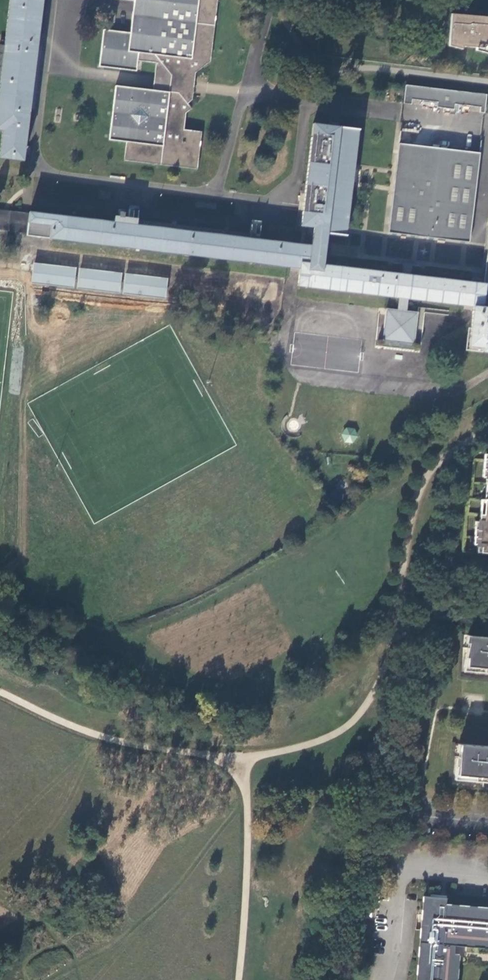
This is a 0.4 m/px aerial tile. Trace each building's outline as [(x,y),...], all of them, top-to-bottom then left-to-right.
[(5,35),(4,45),(0,45),(0,130),(2,130),(0,148),(0,157),(22,160),(26,132),(39,33),(42,0),(9,0),(5,35)] [(136,70),(138,59),(150,61),(156,67),(164,77),(163,82),(162,92),(116,86),(110,140),(127,142),(124,161),(197,169),(201,132),(183,130),(185,113),(191,109),(187,104),(192,100),(192,95),(193,86),(194,78),(195,74),(211,62),(218,0),(133,0),(134,0),(131,24),(131,32),(108,29),(104,29),(99,66),(136,70)] [(476,48),(482,50),(483,45),(487,46),(487,17),(474,16),(451,14),(449,46),(462,50),(462,46),(465,47),(476,48)] [(483,45),(482,50),(476,48),(476,51),(487,54),(487,46),(483,45)] [(405,85),(403,103),(411,104),(411,99),(436,103),(436,108),(453,110),(454,105),(479,108),(479,113),(484,113),(486,95),(405,85)] [(487,352),(487,244),(483,282),(408,273),(400,272),(322,263),(323,253),(329,254),(330,241),(325,240),(326,231),(346,234),(346,233),(358,130),(360,130),(360,129),(329,126),(312,124),(300,225),(302,226),(300,244),(258,238),(248,237),(136,224),(137,216),(138,210),(128,208),(127,217),(126,223),(30,211),(29,211),(29,213),(27,232),(49,235),(49,238),(50,238),(50,237),(287,266),(290,267),(299,268),(297,285),(399,297),(407,299),(473,306),(468,350),(487,352)] [(398,142),(397,152),(478,162),(479,152),(398,142)] [(397,152),(387,231),(468,241),(478,162),(397,152)] [(98,198),(108,200),(109,192),(99,191),(98,198)] [(29,213),(21,213),(0,210),(0,229),(27,232),(29,213)] [(249,230),(248,237),(258,238),(260,224),(250,223),(249,230)] [(76,267),(34,262),(33,272),(32,282),(74,288),(76,267)] [(401,262),(400,272),(408,273),(410,263),(401,262)] [(122,272),(79,267),(77,288),(120,293),(122,272)] [(168,286),(170,278),(125,272),(123,293),(167,298),(168,286)] [(407,299),(399,297),(397,310),(385,308),(381,341),(414,345),(418,312),(406,311),(407,299)] [(341,441),(355,443),(357,429),(344,427),(341,441)] [(334,504),(343,497),(336,489),(327,496),(334,504)] [(484,500),(483,515),(480,514),(479,522),(475,521),(475,529),(479,530),(478,537),(474,536),(473,544),(477,545),(481,545),(481,553),(487,553),(487,499),(484,500)] [(469,636),(468,648),(467,648),(464,666),(487,668),(487,637),(469,636)] [(460,744),(459,757),(457,756),(455,775),(487,778),(487,747),(460,744)] [(458,955),(453,954),(454,946),(487,949),(487,908),(445,904),(446,898),(423,897),(416,979),(456,979),(458,955)]
